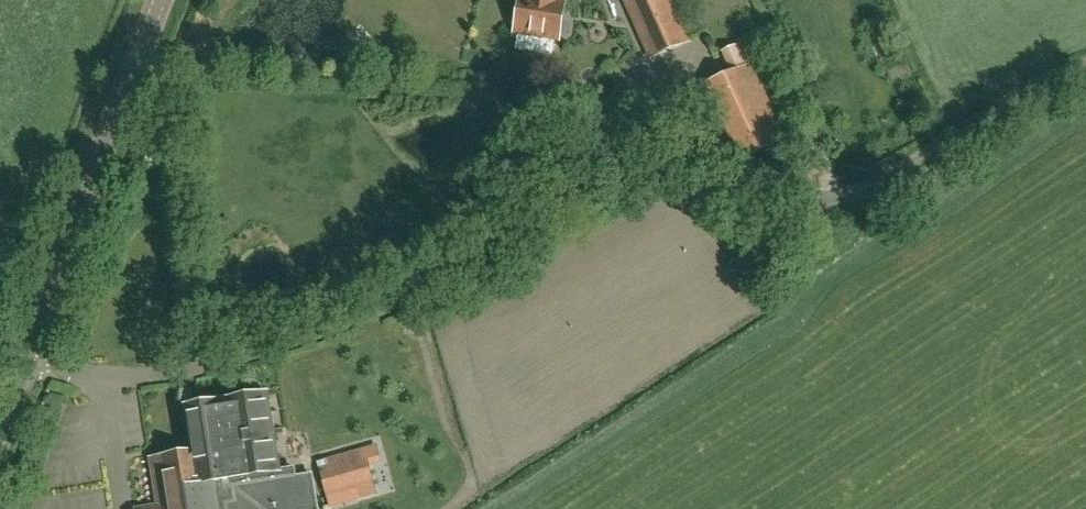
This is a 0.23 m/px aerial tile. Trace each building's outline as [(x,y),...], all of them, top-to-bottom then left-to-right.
[(515,28),(515,31),(559,38),(560,37),(566,38),(571,35),(572,24),(569,21),(562,19),(565,1),(560,1),(560,0),(520,0),(518,16),(515,16),(512,18),(511,24),(513,27),(515,28)] [(687,42),(668,0),(629,0),(628,0),(653,57),(687,42)] [(743,161),(787,140),(751,63),(707,84),(743,161)] [(527,110),(537,117),(545,105),(536,98),(527,110)] [(559,143),(550,154),(563,164),(573,153),(559,143)] [(147,508),(139,508),(317,508),(312,475),(295,478),(293,468),(279,471),(267,394),(187,407),(194,453),(151,459),(159,506),(147,508)] [(346,455),(358,498),(377,493),(365,450),(346,455)]
